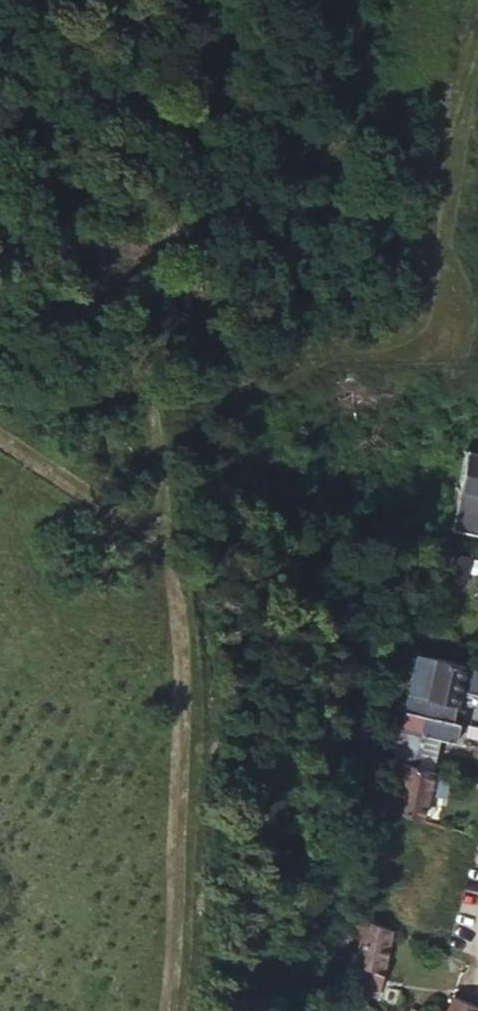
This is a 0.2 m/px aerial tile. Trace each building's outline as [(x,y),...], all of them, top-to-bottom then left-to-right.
[(457,449),(448,534),(477,538),(477,452),(457,449)] [(356,652),(355,664),(415,672),(395,763),(433,769),(441,739),(455,742),(459,721),(450,720),(457,690),(477,698),(477,669),(460,664),(404,658),(356,652)] [(433,769),(395,763),(385,811),(421,822),(428,790),(444,793),(449,771),(433,769)] [(353,986),(378,992),(390,933),(365,927),(353,986)] [(448,1010),(474,1010),(476,1008),(454,998),(448,1010)]
